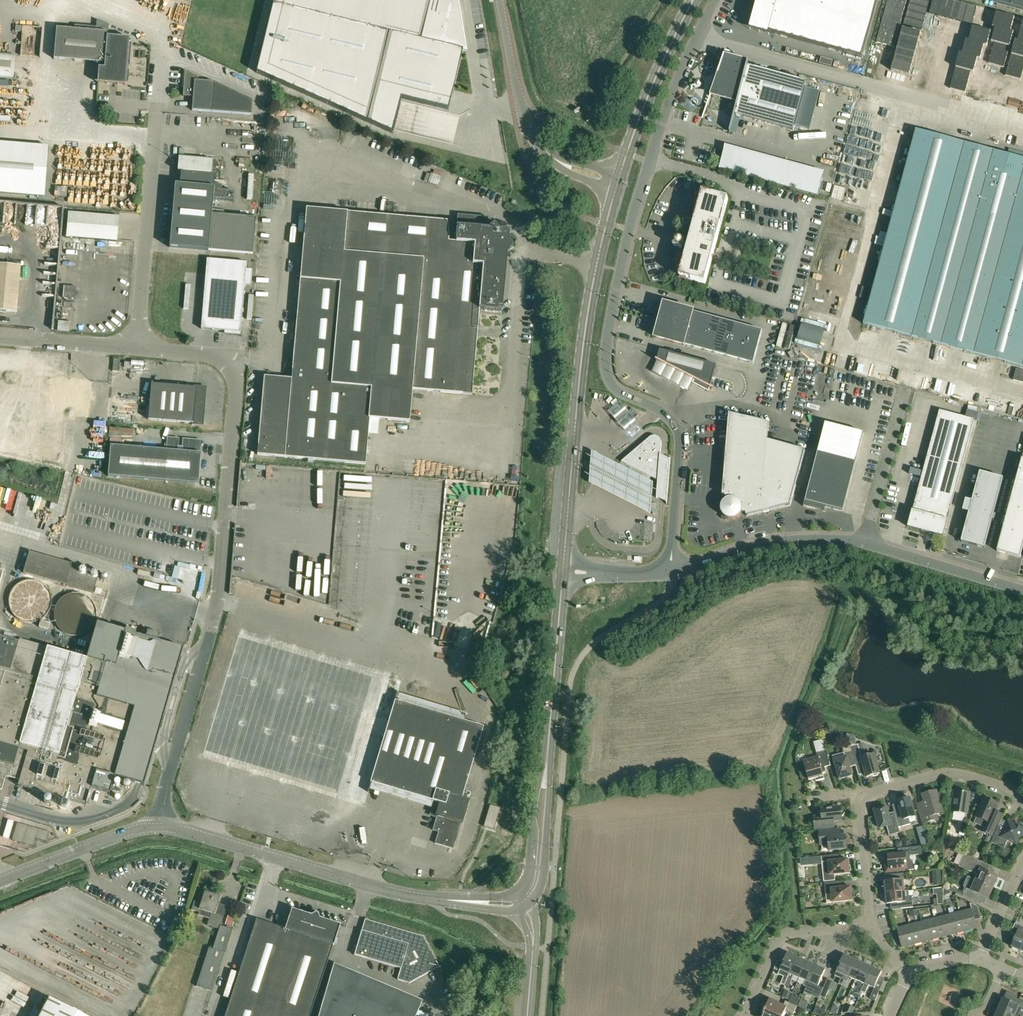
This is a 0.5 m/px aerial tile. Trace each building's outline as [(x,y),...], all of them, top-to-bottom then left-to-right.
[(256,73),(393,134),(402,97),(449,108),(463,52),(452,49),(457,30),(460,30),(454,0),(274,0),(256,73)] [(770,33),(861,58),(877,0),(779,0),(770,33)] [(1022,10),(1022,0),(986,0),(1022,10)] [(959,41),(962,29),(950,26),(947,38),(959,41)] [(99,61),(98,83),(126,85),(126,80),(129,80),(129,69),(128,69),(129,64),(130,64),(132,41),(107,39),(107,31),(57,27),(54,58),(99,61)] [(980,39),(979,45),(992,49),(993,44),(980,39)] [(994,41),(992,67),(1005,68),(1007,42),(994,41)] [(977,55),(984,56),(985,49),(978,48),(977,55)] [(12,77),(14,55),(0,54),(0,76),(12,77)] [(972,56),(970,63),(981,66),(983,59),(972,56)] [(806,82),(723,59),(711,93),(710,93),(738,100),(734,115),(793,131),(806,82)] [(930,88),(938,90),(944,68),(940,67),(939,72),(934,70),(930,88)] [(252,99),(213,81),(197,80),(198,75),(184,69),(182,95),(192,96),(191,109),(211,111),(251,114),(252,99)] [(27,88),(33,88),(33,75),(23,74),(23,82),(17,82),(16,88),(13,88),(13,96),(27,96),(27,88)] [(957,82),(953,96),(973,102),(977,87),(957,82)] [(981,100),(996,102),(998,89),(983,87),(981,100)] [(1001,91),(997,106),(1022,112),(1022,96),(1001,91)] [(35,107),(37,95),(27,94),(26,106),(35,107)] [(870,96),(868,111),(881,113),(884,98),(870,96)] [(443,115),(453,137),(470,130),(460,107),(443,115)] [(887,121),(885,128),(869,122),(865,134),(889,141),(895,123),(887,121)] [(916,130),(864,324),(1022,367),(1022,159),(916,130)] [(0,142),(0,193),(45,197),(49,146),(0,142)] [(861,145),(855,184),(869,187),(876,148),(861,145)] [(822,177),(725,150),(719,170),(819,197),(817,194),(822,177)] [(216,160),(212,160),(212,159),(179,156),(177,170),(182,171),(181,184),(180,185),(175,184),(170,246),(208,250),(211,214),(213,199),(234,201),(234,192),(221,191),(222,186),(214,185),(216,160)] [(434,184),(442,187),(447,174),(438,171),(434,184)] [(676,237),(674,246),(683,248),(683,246),(687,247),(685,255),(679,268),(675,276),(705,284),(728,199),(695,190),(696,195),(695,213),(691,231),(688,242),(685,241),(685,239),(676,237)] [(505,250),(512,245),(492,223),(488,226),(487,223),(487,217),(458,214),(456,233),(449,233),(447,221),(306,209),(304,226),(291,379),(264,376),(258,454),(366,463),(370,417),(410,421),(412,388),(471,393),(478,308),(500,310),(505,250)] [(69,212),(67,237),(107,240),(117,241),(118,216),(108,216),(91,214),(69,212)] [(255,218),(211,214),(208,250),(252,253),(255,218)] [(840,263),(843,251),(828,247),(826,251),(834,254),(832,260),(840,263)] [(251,286),(252,270),(246,269),(247,262),(207,259),(201,328),(231,331),(231,333),(241,334),(245,285),(251,286)] [(20,266),(0,264),(0,311),(16,312),(20,266)] [(68,286),(68,298),(80,298),(81,286),(68,286)] [(693,312),(665,304),(656,337),(684,345),(693,312)] [(832,306),(830,317),(841,319),(843,308),(832,306)] [(693,312),(684,345),(754,364),(763,331),(693,312)] [(715,370),(716,365),(661,350),(659,355),(658,360),(657,360),(656,361),(695,380),(693,383),(709,391),(715,370)] [(882,375),(884,368),(873,365),(871,371),(882,375)] [(28,441),(28,401),(47,401),(47,373),(13,373),(13,366),(0,366),(0,390),(9,390),(8,400),(0,400),(0,440),(28,441)] [(927,389),(938,390),(938,379),(927,379),(927,389)] [(149,419),(193,422),(193,424),(203,425),(206,386),(179,384),(179,385),(152,383),(149,419)] [(626,410),(615,418),(619,423),(630,413),(626,410)] [(975,420),(940,410),(909,527),(922,531),(930,534),(930,533),(944,536),(975,420)] [(911,426),(917,428),(921,413),(915,411),(911,426)] [(769,423),(729,413),(726,448),(728,448),(727,466),(725,466),(722,496),(726,496),(727,499),(726,500),(725,501),(724,502),(723,503),(723,504),(722,505),(722,506),(722,507),(722,508),(721,508),(721,509),(722,510),(722,511),(722,512),(722,513),(723,514),(723,515),(724,516),(726,517),(727,518),(728,519),(729,519),(730,519),(731,519),(733,520),(734,519),(735,519),(737,519),(738,518),(739,517),(740,517),(740,516),(741,515),(742,513),(743,512),(746,513),(747,516),(791,506),(806,450),(768,440),(769,423)] [(844,511),(864,433),(826,423),(805,506),(815,509),(816,504),(844,511)] [(660,461),(662,443),(662,442),(661,440),(661,439),(660,438),(659,437),(658,437),(657,436),(656,436),(655,436),(653,436),(652,436),(651,437),(650,437),(622,462),(658,480),(657,498),(667,499),(670,462),(660,461)] [(200,452),(201,440),(183,439),(182,451),(179,450),(180,438),(168,437),(167,449),(111,444),(109,475),(199,483),(202,452),(200,452)] [(997,551),(1020,557),(1022,548),(1022,455),(1022,459),(997,551)] [(655,486),(593,456),(590,486),(651,518),(655,486)] [(969,512),(962,542),(985,548),(1003,478),(980,472),(972,501),(966,500),(963,511),(969,512)] [(72,564),(29,552),(23,573),(66,585),(72,564)] [(72,564),(66,585),(94,593),(100,572),(72,564)] [(49,601),(49,596),(47,593),(45,589),(43,586),(39,583),(36,582),(32,581),(28,581),(24,581),(20,583),(17,585),(14,588),(12,591),(10,594),(9,598),(9,602),(10,605),(11,610),(13,613),(16,616),(20,618),(23,620),(26,621),(30,621),(33,620),(38,619),(41,617),(44,614),(46,611),(48,608),(49,605),(49,601)] [(95,614),(95,609),(94,606),(92,603),(89,600),(86,597),(83,595),(80,594),(76,594),(73,594),(68,595),(66,596),(62,599),(59,602),(57,606),(56,609),(55,614),(56,618),(57,621),(58,624),(61,628),(64,630),(68,632),(71,633),(75,634),(78,633),(82,632),(85,631),(89,628),(92,625),(94,621),(95,618),(95,614)] [(1,789),(3,781),(5,775),(19,779),(17,785),(86,805),(91,788),(91,787),(99,789),(110,792),(114,777),(145,785),(146,784),(172,690),(174,683),(184,648),(158,641),(160,634),(147,630),(145,637),(135,634),(136,631),(126,628),(125,631),(98,623),(97,623),(97,624),(86,659),(20,640),(20,642),(10,640),(0,637),(0,789),(1,789)] [(468,799),(469,796),(470,796),(471,796),(471,795),(472,795),(472,794),(472,793),(471,792),(470,791),(469,791),(468,791),(468,792),(467,793),(464,793),(485,727),(396,700),(402,679),(241,631),(204,754),(367,803),(373,782),(436,801),(433,811),(439,813),(434,830),(439,832),(436,843),(454,848),(468,799)] [(824,739),(814,742),(817,752),(822,751),(826,750),(827,750),(824,739)] [(856,763),(852,751),(851,746),(850,745),(849,742),(842,744),(845,754),(846,753),(847,756),(834,760),(840,779),(853,775),(850,765),(856,763)] [(852,751),(856,763),(859,775),(866,773),(867,777),(880,773),(875,754),(862,757),(858,744),(851,746),(852,751)] [(825,767),(831,765),(827,750),(826,750),(822,751),(817,752),(818,756),(804,760),(809,780),(816,778),(816,780),(824,778),(824,776),(823,772),(825,772),(825,770),(826,770),(825,767)] [(937,814),(943,812),(937,790),(922,794),(925,806),(919,808),(923,822),(939,818),(937,814)] [(968,813),(970,792),(956,790),(953,811),(968,813)] [(977,817),(974,823),(983,827),(982,831),(992,835),(1002,813),(995,810),(999,803),(985,797),(976,816),(977,817)] [(901,812),(895,813),(896,815),(899,827),(911,823),(909,818),(915,816),(910,798),(898,801),(899,803),(901,812)] [(494,829),(501,807),(491,804),(484,826),(494,829)] [(822,816),(814,817),(815,828),(835,826),(835,820),(842,819),(842,816),(843,816),(846,813),(842,809),(841,809),(841,806),(837,807),(836,806),(834,804),(832,806),(833,807),(821,808),(822,816)] [(877,808),(875,809),(877,819),(876,819),(875,821),(876,824),(878,825),(879,825),(880,828),(887,826),(890,835),(900,832),(899,827),(896,815),(890,817),(889,813),(887,806),(884,807),(882,805),(878,806),(877,808)] [(966,834),(970,819),(964,817),(960,832),(966,834)] [(991,842),(1004,847),(1008,839),(1016,843),(1020,836),(1022,836),(1022,833),(1022,825),(1016,822),(1015,824),(1008,821),(1003,832),(997,829),(991,842)] [(7,822),(2,840),(8,841),(13,824),(7,822)] [(39,844),(41,828),(20,824),(18,841),(39,844)] [(841,828),(819,831),(820,844),(829,844),(829,850),(847,848),(846,835),(841,835),(841,828)] [(928,842),(925,831),(918,833),(921,844),(928,842)] [(889,859),(885,864),(886,872),(907,870),(907,869),(909,869),(909,870),(914,869),(913,862),(910,859),(910,852),(909,847),(905,847),(898,848),(898,853),(888,854),(889,859)] [(835,880),(835,874),(850,872),(848,859),(837,860),(837,854),(822,856),(825,881),(835,880)] [(964,855),(959,866),(978,874),(976,879),(993,887),(998,876),(989,872),(989,870),(991,865),(985,863),(964,855)] [(884,889),(884,892),(905,890),(904,880),(906,879),(905,872),(892,874),(893,880),(885,881),(885,887),(884,889)] [(964,892),(963,895),(975,901),(978,895),(979,894),(988,898),(993,887),(976,879),(968,876),(964,886),(965,888),(964,892)] [(827,902),(853,900),(851,886),(840,887),(840,881),(825,882),(827,902)] [(208,925),(220,928),(213,949),(209,948),(196,986),(213,991),(233,929),(221,925),(224,916),(216,913),(221,896),(213,894),(214,891),(206,889),(205,891),(201,903),(194,901),(192,909),(200,912),(201,909),(211,913),(208,925)] [(909,896),(909,890),(905,890),(884,892),(885,896),(887,898),(887,903),(901,902),(901,908),(913,907),(912,896),(909,896)] [(972,908),(959,912),(964,931),(977,928),(975,920),(981,918),(978,906),(970,903),(972,908)] [(333,946),(334,946),(341,924),(319,917),(320,915),(320,914),(319,913),(319,912),(318,911),(317,911),(316,910),(315,910),(314,911),(313,911),(312,912),(312,913),(311,914),(292,908),(285,928),(257,919),(225,1015),(310,1015),(333,946)] [(959,912),(947,915),(952,934),(964,931),(959,912)] [(237,926),(241,917),(233,914),(230,924),(237,926)] [(947,915),(934,918),(939,937),(952,934),(947,915)] [(922,921),(927,940),(939,937),(934,918),(922,921)] [(441,967),(441,966),(439,966),(437,961),(437,959),(435,958),(432,953),(432,951),(431,951),(428,946),(428,944),(427,944),(424,938),(424,937),(365,919),(355,954),(372,959),(374,960),(401,968),(397,980),(409,983),(410,982),(423,975),(424,975),(425,974),(430,971),(431,971),(432,970),(438,967),(441,967)] [(922,921),(910,925),(915,944),(927,940),(922,921)] [(1021,950),(1022,945),(1022,932),(1022,931),(1022,929),(1022,926),(1015,923),(1011,933),(1016,935),(1011,946),(1021,950)] [(902,947),(915,944),(910,925),(897,928),(902,947)] [(797,957),(787,952),(783,963),(779,971),(778,973),(784,976),(781,983),(785,985),(788,978),(797,957)] [(854,959),(844,954),(835,975),(834,975),(841,977),(838,983),(842,985),(844,980),(854,959)] [(807,961),(797,957),(788,978),(791,979),(793,975),(800,977),(807,961)] [(863,963),(854,959),(844,980),(848,982),(850,976),(856,979),(863,963)] [(778,960),(774,969),(779,971),(783,963),(778,960)] [(816,965),(807,961),(800,977),(805,980),(803,985),(807,986),(816,965)] [(863,963),(856,979),(862,982),(857,992),(860,994),(862,991),(872,967),(863,963)] [(422,1002),(334,965),(319,1015),(415,1015),(422,1002)] [(826,969),(816,965),(807,986),(806,989),(809,990),(812,983),(818,986),(826,969)] [(872,967),(862,991),(865,993),(869,985),(875,988),(882,971),(872,967)] [(825,998),(833,980),(827,978),(820,996),(825,998)] [(879,992),(874,990),(870,998),(875,1000),(879,992)] [(1015,1015),(1022,1015),(1022,1014),(1022,1000),(1017,998),(1015,1003),(1003,998),(998,1009),(1015,1015)] [(49,999),(40,1015),(81,1015),(49,999)] [(765,1009),(780,1015),(783,1015),(786,1010),(794,1013),(797,1005),(786,1000),(783,1005),(770,999),(765,1009)] [(856,1007),(848,1004),(844,1013),(853,1012),(856,1007)]
